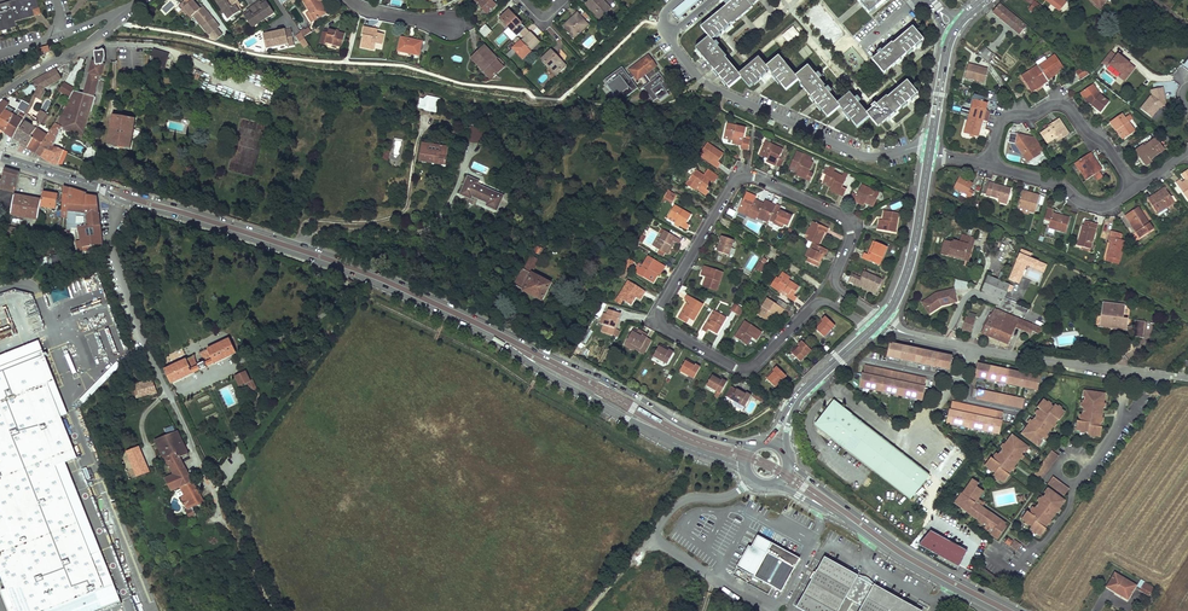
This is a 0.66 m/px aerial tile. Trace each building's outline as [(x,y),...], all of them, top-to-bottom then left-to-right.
[(16,28),(15,22),(36,16),(39,9),(36,0),(12,0),(0,3),(0,32),(16,28)] [(158,9),(164,16),(179,4),(176,0),(169,0),(158,9)] [(180,5),(183,8),(185,7),(192,16),(191,16),(192,16),(200,9),(193,0),(186,0),(180,5)] [(236,0),(218,0),(218,1),(217,4),(224,14),(228,15),(230,19),(239,12),(237,8),(239,7),(240,6),(236,0)] [(260,0),(247,9),(248,11),(249,13),(245,16),(251,25),(255,22),(258,23),(268,16),(269,13),(273,10),(267,1),(263,4),(261,2),(260,0)] [(322,0),(303,0),(315,20),(326,13),(320,2),(322,0)] [(329,12),(322,0),(320,2),(326,13),(329,12)] [(498,0),(493,0),(492,1),(492,0),(490,2),(488,0),(476,0),(475,1),(488,14),(497,5),(499,3),(499,1),(498,0)] [(612,0),(594,0),(588,6),(600,18),(611,8),(610,7),(614,2),(612,0)] [(673,11),(679,18),(700,0),(686,0),(673,11)] [(908,81),(888,98),(887,97),(867,113),(850,93),(838,103),(824,87),(825,86),(808,66),(796,76),(779,56),(767,66),(759,57),(739,74),(727,59),(726,58),(727,57),(720,49),(713,40),(725,30),(732,23),(741,15),(752,6),(751,5),(757,0),(734,0),(701,27),(709,37),(697,47),(714,67),(712,68),(714,70),(720,76),(729,88),(742,78),(750,87),(759,80),(770,70),(776,77),(786,90),(799,80),(802,83),(813,96),(811,97),(818,105),(828,117),(841,107),(846,114),(858,127),(870,117),(878,126),(887,118),(897,109),(899,111),(908,103),(918,94),(908,81)] [(870,15),(887,0),(858,0),(870,15)] [(1059,11),(1066,2),(1064,0),(1046,0),(1059,11)] [(1041,7),(1035,2),(1029,9),(1035,14),(1041,7)] [(1026,26),(999,4),(993,12),(1020,34),(1026,27),(1026,26)] [(220,27),(213,18),(211,20),(205,12),(207,11),(203,6),(200,9),(192,16),(207,35),(209,35),(217,29),(220,27)] [(753,8),(752,6),(741,15),(732,23),(733,24),(753,8)] [(192,16),(185,7),(183,8),(190,17),(191,16),(192,16)] [(838,18),(841,15),(836,8),(833,11),(838,18)] [(213,18),(207,11),(205,12),(211,20),(213,18)] [(508,12),(500,18),(513,32),(522,23),(512,13),(511,15),(508,12)] [(589,24),(578,12),(574,16),(575,17),(565,27),(575,38),(589,24)] [(852,22),(846,27),(853,35),(859,29),(855,25),(858,22),(852,15),(848,18),(852,22)] [(575,17),(574,16),(563,26),(565,27),(575,17)] [(814,24),(830,44),(837,38),(821,18),(814,24)] [(492,31),(486,24),(479,30),(486,37),(492,31)] [(311,32),(308,27),(305,30),(304,29),(300,31),(304,37),(311,32)] [(376,29),(364,27),(362,35),(364,35),(361,47),(374,50),(376,43),(382,44),(384,34),(377,33),(377,34),(375,34),(376,29)] [(793,27),(782,36),(789,45),(800,36),(793,27)] [(531,33),(526,28),(520,33),(525,38),(531,33)] [(924,40),(913,28),(903,36),(894,44),(892,43),(882,52),(872,60),(883,72),(903,56),(904,57),(924,40)] [(222,35),(217,29),(209,35),(210,39),(215,41),(222,35)] [(295,46),(291,29),(274,32),(275,34),(271,35),(271,33),(263,35),(267,49),(288,44),(289,47),(295,46)] [(342,47),(345,34),(338,32),(329,30),(328,32),(324,31),(320,44),(325,45),(326,42),(342,47)] [(540,42),(531,33),(525,38),(522,41),(521,40),(513,48),(521,57),(529,50),(530,51),(540,42)] [(410,39),(401,37),(398,51),(420,56),(422,44),(409,41),(410,39)] [(494,55),(485,46),(472,58),(484,70),(486,68),(494,76),(504,67),(495,58),(494,60),(491,57),(494,55)] [(714,67),(697,47),(696,48),(712,68),(714,67)] [(170,53),(154,48),(152,54),(162,58),(159,68),(165,70),(170,53)] [(994,54),(986,48),(980,56),(988,61),(994,54)] [(104,62),(106,62),(105,50),(104,50),(104,49),(100,50),(98,53),(97,56),(96,62),(97,62),(103,64),(104,62)] [(530,51),(529,50),(521,57),(523,59),(531,52),(530,51)] [(556,54),(552,50),(542,59),(556,74),(566,65),(561,60),(560,62),(554,56),(556,54)] [(1109,68),(1118,57),(1111,52),(1102,64),(1108,69),(1109,68)] [(657,65),(649,55),(647,57),(649,60),(648,61),(651,65),(652,63),(655,67),(657,65)] [(1063,67),(1055,55),(1047,61),(1048,62),(1040,68),(1048,80),(1052,77),(1051,75),(1058,71),(1063,67)] [(904,57),(903,56),(883,72),(884,73),(904,57)] [(1109,68),(1125,80),(1134,68),(1119,56),(1118,57),(1109,68)] [(649,60),(647,57),(630,70),(632,73),(635,76),(638,80),(642,77),(655,67),(652,63),(651,65),(648,61),(649,60)] [(87,85),(97,88),(100,76),(101,77),(105,64),(103,64),(97,62),(97,63),(95,62),(94,62),(93,64),(93,65),(93,67),(90,68),(89,73),(90,73),(87,85)] [(988,69),(969,64),(965,77),(985,82),(988,69)] [(1038,66),(1022,77),(1031,90),(1041,84),(1040,83),(1042,82),(1043,84),(1048,81),(1048,80),(1040,68),(1039,66),(1038,66)] [(653,101),(658,98),(659,100),(667,94),(666,92),(671,88),(655,67),(642,77),(648,84),(643,88),(653,101)] [(492,78),(494,76),(486,68),(484,70),(492,78)] [(622,68),(605,80),(609,85),(606,87),(615,98),(617,97),(620,101),(637,88),(631,80),(628,76),(622,68)] [(61,79),(56,69),(32,81),(38,86),(35,92),(43,95),(45,91),(43,88),(61,79)] [(196,70),(194,79),(201,81),(203,72),(196,70)] [(1090,74),(1086,71),(1079,76),(1082,79),(1090,74)] [(74,88),(64,82),(60,90),(70,96),(74,88)] [(1043,84),(1042,82),(1040,83),(1041,84),(1031,90),(1032,92),(1043,84)] [(206,88),(211,88),(212,93),(220,93),(219,83),(206,84),(206,88)] [(813,96),(802,83),(800,84),(804,88),(811,97),(813,96)] [(94,96),(97,88),(87,85),(84,93),(94,96)] [(161,90),(144,85),(141,94),(159,99),(161,90)] [(1100,95),(1093,85),(1082,92),(1086,98),(1088,97),(1092,104),(1093,105),(1101,112),(1109,102),(1100,95)] [(1153,118),(1160,109),(1168,108),(1163,89),(1151,91),(1152,97),(1142,109),(1153,118)] [(74,91),(55,123),(63,127),(62,127),(64,128),(84,138),(87,126),(91,112),(96,97),(94,96),(84,93),(74,91)] [(1086,98),(1082,92),(1080,93),(1086,102),(1092,104),(1088,97),(1086,98)] [(975,94),(969,116),(971,117),(975,100),(981,101),(981,99),(984,100),(985,97),(975,94)] [(423,110),(437,113),(440,98),(427,95),(423,99),(420,98),(417,108),(424,110),(423,110)] [(981,101),(975,100),(971,117),(983,120),(987,109),(988,103),(983,102),(984,100),(981,99),(981,101)] [(5,100),(0,105),(0,107),(5,110),(9,103),(5,100)] [(29,104),(23,100),(18,108),(21,110),(25,112),(29,104)] [(899,111),(897,109),(887,118),(878,126),(879,127),(899,111)] [(5,110),(0,118),(0,130),(5,133),(14,115),(13,115),(5,110)] [(26,114),(20,111),(17,117),(14,115),(5,133),(13,138),(26,114)] [(46,114),(40,111),(31,126),(25,121),(14,139),(27,147),(34,138),(31,136),(36,129),(40,123),(46,114)] [(1128,123),(1122,114),(1110,122),(1116,131),(1117,130),(1121,128),(1122,130),(1121,131),(1126,138),(1135,132),(1129,122),(1128,123)] [(971,117),(969,116),(964,135),(964,137),(966,138),(973,140),(973,138),(969,137),(969,135),(966,134),(971,117)] [(134,121),(111,117),(106,148),(128,152),(134,121)] [(983,120),(971,117),(966,134),(969,135),(969,137),(973,138),(974,136),(979,138),(983,120)] [(1069,134),(1059,118),(1054,122),(1055,124),(1049,127),(1041,133),(1048,143),(1056,138),(1061,134),(1064,138),(1069,134)] [(913,119),(910,123),(916,127),(919,123),(913,119)] [(44,125),(40,123),(36,129),(31,136),(34,138),(27,147),(36,153),(48,135),(40,131),(44,125)] [(63,127),(55,123),(48,135),(36,153),(51,162),(58,164),(64,150),(56,146),(54,145),(62,127),(63,127)] [(746,128),(727,124),(725,136),(734,138),(733,140),(732,144),(742,146),(741,150),(749,152),(750,142),(744,140),(746,128)] [(64,128),(62,127),(54,145),(56,146),(64,128)] [(1122,130),(1121,128),(1117,130),(1123,140),(1126,138),(1121,131),(1122,130)] [(484,133),(469,131),(468,142),(483,144),(484,133)] [(1010,133),(1008,143),(1015,144),(1021,154),(1022,153),(1028,162),(1039,155),(1038,153),(1044,150),(1035,137),(1030,141),(1027,136),(1010,133)] [(1128,140),(1131,145),(1139,141),(1136,136),(1128,140)] [(1165,150),(1156,138),(1144,147),(1143,145),(1135,151),(1146,167),(1152,162),(1151,160),(1165,150)] [(783,149),(766,141),(760,152),(769,156),(768,158),(767,161),(776,166),(776,165),(779,158),(783,149)] [(429,144),(422,143),(420,160),(439,163),(439,164),(446,165),(447,158),(446,157),(447,150),(441,149),(440,152),(435,151),(429,150),(429,144)] [(724,154),(707,143),(701,153),(713,161),(711,163),(718,168),(721,164),(718,162),(724,154)] [(68,152),(64,150),(58,164),(61,166),(68,152)] [(713,161),(701,153),(699,155),(711,163),(713,161)] [(802,155),(797,153),(791,166),(800,170),(798,172),(797,175),(811,181),(814,174),(810,172),(814,163),(801,157),(802,155)] [(1097,161),(1091,153),(1078,161),(1084,169),(1081,171),(1086,180),(1093,176),(1099,171),(1094,163),(1097,161)] [(1084,169),(1078,161),(1075,163),(1081,171),(1084,169)] [(1102,170),(1097,161),(1094,163),(1099,171),(1102,170)] [(835,169),(831,167),(829,170),(827,175),(824,181),(832,185),(831,187),(830,190),(844,196),(847,189),(843,187),(848,175),(844,173),(843,176),(834,172),(835,169)] [(5,168),(0,186),(0,190),(14,194),(20,173),(5,168)] [(705,176),(696,170),(689,180),(701,188),(700,190),(707,195),(710,191),(707,189),(712,181),(715,183),(719,176),(709,169),(705,176)] [(1104,178),(1099,171),(1093,176),(1098,182),(1104,178)] [(479,181),(468,176),(460,194),(471,199),(473,196),(487,203),(486,205),(497,211),(504,196),(478,184),(479,181)] [(973,183),(960,176),(954,188),(967,195),(966,197),(970,200),(974,191),(970,189),(973,183)] [(1186,180),(1185,183),(1184,185),(1182,182),(1180,180),(1176,183),(1187,200),(1187,178),(1186,180)] [(701,188),(689,180),(688,182),(700,190),(701,188)] [(1004,186),(989,182),(986,195),(999,199),(1008,201),(1011,190),(1003,188),(1004,186)] [(858,195),(854,193),(851,200),(864,206),(866,203),(874,207),(880,193),(862,185),(858,195)] [(68,212),(70,188),(63,186),(62,211),(68,212)] [(103,247),(97,197),(87,195),(87,194),(70,188),(68,212),(67,223),(74,223),(75,210),(71,210),(71,208),(77,208),(76,227),(78,227),(83,250),(103,247)] [(1171,197),(1165,188),(1148,199),(1159,216),(1168,210),(1166,208),(1175,202),(1171,197)] [(678,196),(669,190),(665,197),(667,198),(674,202),(678,196)] [(1033,194),(1023,191),(1019,207),(1030,210),(1029,212),(1034,213),(1040,196),(1035,194),(1034,196),(1032,195),(1033,194)] [(53,194),(43,192),(41,201),(41,206),(57,209),(58,199),(57,199),(58,195),(53,194)] [(41,201),(14,196),(12,206),(11,213),(39,218),(41,206),(41,201)] [(770,203),(765,201),(764,204),(754,199),(753,202),(745,199),(739,212),(756,220),(758,217),(760,211),(766,213),(770,203)] [(789,226),(794,215),(785,211),(784,213),(780,211),(781,207),(777,205),(776,206),(770,203),(766,213),(767,214),(765,220),(769,222),(769,220),(775,223),(777,221),(789,226)] [(692,215),(675,205),(669,216),(681,223),(680,225),(687,230),(690,225),(687,223),(692,215)] [(1150,223),(1141,210),(1139,207),(1136,209),(1138,212),(1136,214),(1133,210),(1125,215),(1128,219),(1130,218),(1138,230),(1136,232),(1140,238),(1154,230),(1150,223)] [(766,213),(760,211),(758,217),(763,220),(766,213)] [(899,213),(887,211),(886,220),(883,220),(880,219),(878,229),(896,232),(899,213)] [(1070,218),(1060,215),(1059,217),(1052,215),(1048,228),(1066,233),(1070,218)] [(681,223),(669,216),(668,218),(680,225),(681,223)] [(1138,230),(1130,218),(1128,219),(1136,232),(1138,230)] [(1098,225),(1085,221),(1084,226),(1083,225),(1080,236),(1083,237),(1080,246),(1081,247),(1088,249),(1090,250),(1098,225)] [(829,229),(814,222),(811,228),(813,229),(810,236),(808,241),(813,243),(819,246),(822,237),(821,237),(824,232),(825,232),(827,233),(829,229)] [(67,235),(67,225),(61,224),(61,229),(60,231),(59,231),(59,236),(67,235)] [(26,235),(26,230),(8,226),(8,231),(26,235)] [(663,229),(660,234),(662,235),(660,239),(658,237),(653,246),(660,250),(666,253),(668,254),(675,242),(679,244),(681,240),(663,229)] [(1125,241),(1121,240),(1122,235),(1121,234),(1111,231),(1110,237),(1109,241),(1111,242),(1109,251),(1108,257),(1120,261),(1125,241)] [(961,235),(958,242),(968,245),(971,246),(973,239),(961,235)] [(734,241),(722,236),(720,241),(722,242),(719,252),(729,256),(734,241)] [(952,242),(945,240),(941,255),(948,257),(949,255),(964,259),(968,245),(958,242),(952,241),(952,242)] [(877,243),(874,241),(868,254),(871,256),(877,243)] [(819,246),(813,243),(810,249),(812,250),(809,258),(807,262),(818,267),(822,259),(820,258),(823,253),(824,254),(826,255),(828,250),(819,246)] [(888,248),(877,243),(871,256),(868,254),(865,253),(863,257),(880,265),(888,248)] [(949,255),(948,257),(968,263),(973,247),(971,246),(968,245),(964,259),(949,255)] [(544,248),(539,246),(535,252),(540,255),(544,248)] [(1010,280),(1020,284),(1026,267),(1045,274),(1048,265),(1020,254),(1010,280)] [(531,255),(523,269),(531,273),(538,259),(531,255)] [(659,274),(660,275),(666,267),(648,256),(643,266),(641,268),(638,273),(654,282),(659,274)] [(634,262),(628,258),(622,269),(628,273),(634,262)] [(762,272),(765,266),(759,262),(756,268),(762,272)] [(724,273),(705,266),(701,275),(706,277),(709,278),(706,286),(717,291),(724,273)] [(531,273),(523,269),(515,285),(524,290),(523,291),(542,301),(551,283),(533,273),(532,274),(531,273)] [(784,276),(789,280),(791,277),(783,271),(778,277),(777,276),(771,286),(776,289),(777,286),(784,276)] [(862,279),(853,275),(849,281),(876,293),(883,279),(865,272),(862,279)] [(789,280),(784,276),(777,286),(789,294),(787,297),(795,301),(798,297),(794,295),(800,287),(789,280)] [(1010,285),(988,276),(982,291),(1004,300),(1010,285)] [(646,291),(629,281),(619,297),(629,303),(634,296),(636,297),(641,300),(646,291)] [(50,291),(53,302),(69,298),(66,286),(50,291)] [(789,294),(777,286),(776,289),(787,297),(789,294)] [(957,302),(954,289),(936,294),(922,303),(929,314),(938,308),(939,306),(941,305),(941,306),(957,302)] [(688,302),(677,322),(685,326),(687,322),(692,325),(704,305),(688,295),(685,300),(688,302)] [(847,300),(842,297),(838,302),(844,305),(847,300)] [(784,309),(768,298),(757,314),(767,321),(772,313),(776,316),(779,317),(784,309)] [(788,305),(780,299),(777,303),(785,309),(788,305)] [(1124,305),(1104,302),(1102,315),(1100,315),(1099,326),(1125,330),(1126,326),(1127,318),(1122,317),(1124,305)] [(735,304),(732,309),(737,313),(741,307),(735,304)] [(23,310),(31,332),(43,328),(35,306),(23,310)] [(1008,315),(995,309),(981,333),(1008,344),(1015,328),(1020,319),(1014,317),(1012,322),(1006,319),(1008,315)] [(621,314),(609,310),(604,325),(602,332),(612,335),(615,328),(618,318),(620,319),(621,314)] [(727,318),(714,310),(703,330),(707,333),(709,330),(717,334),(727,318)] [(776,316),(772,313),(767,321),(771,323),(776,316)] [(835,326),(826,317),(822,321),(824,322),(816,329),(824,337),(835,326)] [(965,323),(973,326),(975,320),(966,317),(965,323)] [(1044,329),(1020,319),(1015,328),(1030,334),(1032,331),(1039,334),(1044,329)] [(1144,322),(1134,320),(1133,327),(1132,331),(1132,337),(1142,338),(1144,322)] [(762,332),(746,321),(735,337),(745,344),(751,336),(752,337),(757,340),(762,332)] [(824,322),(822,321),(815,328),(816,329),(824,322)] [(965,323),(963,330),(971,333),(973,326),(965,323)] [(649,334),(639,328),(638,330),(634,328),(633,330),(647,337),(649,334)] [(647,337),(633,330),(627,341),(641,349),(639,352),(644,355),(653,341),(647,337)] [(40,349),(37,339),(0,353),(0,365),(40,349)] [(236,353),(230,339),(200,353),(202,355),(204,358),(206,362),(205,363),(204,362),(198,365),(199,366),(197,366),(196,362),(195,359),(195,356),(165,370),(171,383),(201,370),(201,371),(208,368),(207,367),(236,353)] [(641,349),(627,341),(625,345),(634,350),(635,349),(639,352),(641,349)] [(812,350),(802,341),(798,345),(800,347),(793,354),(800,362),(812,350)] [(904,347),(891,344),(888,356),(902,359),(904,347)] [(800,347),(798,345),(791,352),(793,354),(800,347)] [(674,352),(669,350),(668,351),(659,346),(654,356),(667,364),(674,352)] [(934,353),(909,348),(906,360),(932,365),(934,353)] [(4,586),(14,610),(39,610),(112,582),(99,550),(89,553),(53,463),(64,459),(74,455),(59,415),(45,382),(52,379),(40,349),(0,365),(0,576),(4,586)] [(952,357),(938,354),(936,366),(949,369),(952,357)] [(700,367),(696,365),(695,366),(686,361),(680,371),(694,379),(700,367)] [(83,402),(120,366),(117,362),(79,399),(83,402)] [(1023,373),(979,364),(976,376),(1020,386),(1023,373)] [(786,376),(777,367),(773,371),(775,372),(767,379),(775,387),(786,376)] [(875,368),(871,367),(870,376),(864,375),(863,374),(861,387),(871,389),(875,368)] [(885,370),(875,368),(871,389),(881,391),(885,370)] [(895,372),(885,370),(881,391),(891,393),(895,372)] [(775,372),(773,371),(766,378),(767,379),(775,372)] [(250,381),(246,372),(235,377),(240,386),(247,382),(250,381)] [(905,375),(895,372),(891,393),(901,395),(905,375)] [(1040,377),(1027,374),(1024,386),(1037,389),(1040,377)] [(916,377),(905,375),(901,395),(911,397),(916,377)] [(727,382),(722,380),(721,381),(712,376),(707,386),(718,392),(716,397),(718,398),(727,382)] [(921,378),(916,377),(911,397),(922,400),(925,387),(924,387),(919,386),(921,378)] [(52,379),(45,382),(59,415),(66,412),(52,379)] [(157,393),(152,379),(136,385),(137,388),(131,389),(133,395),(136,395),(136,396),(149,391),(150,393),(150,395),(157,393)] [(751,396),(746,393),(745,395),(736,390),(731,399),(744,407),(751,396)] [(989,391),(980,390),(978,398),(987,400),(989,391)] [(1001,394),(989,391),(987,400),(999,402),(1001,394)] [(1077,421),(1075,430),(1088,432),(1087,434),(1100,436),(1102,427),(1100,427),(1101,421),(1097,421),(1098,417),(1095,417),(1096,414),(1102,415),(1104,403),(1102,403),(1103,394),(1086,391),(1086,397),(1085,401),(1083,400),(1082,407),(1083,407),(1082,415),(1081,415),(1080,421),(1077,421)] [(763,398),(755,394),(753,397),(761,402),(763,398)] [(1018,397),(1001,394),(999,402),(1016,406),(1018,397)] [(1030,419),(1026,425),(1028,426),(1022,434),(1036,444),(1042,437),(1043,438),(1051,429),(1046,425),(1048,423),(1050,424),(1051,422),(1054,424),(1057,419),(1059,421),(1065,413),(1054,405),(1052,407),(1042,400),(1037,407),(1038,408),(1034,413),(1035,414),(1031,420),(1030,419)] [(930,474),(840,404),(829,405),(815,424),(827,434),(837,432),(833,438),(911,498),(930,474)] [(950,411),(949,410),(947,423),(958,425),(962,404),(958,404),(956,412),(950,411)] [(962,404),(958,425),(968,427),(972,406),(962,404)] [(972,406),(968,427),(978,429),(982,409),(972,406)] [(992,411),(982,409),(978,429),(988,431),(992,411)] [(996,411),(992,411),(988,431),(998,434),(1001,421),(1000,421),(994,420),(996,411)] [(177,431),(155,440),(162,454),(176,450),(180,457),(188,454),(177,431)] [(993,459),(990,457),(985,464),(995,472),(994,474),(1004,482),(1010,474),(1008,474),(1012,469),(1009,467),(1011,464),(1009,463),(1011,460),(1015,464),(1022,454),(1021,453),(1027,446),(1013,436),(1008,443),(1006,442),(1002,448),(1003,449),(998,455),(997,454),(993,459)] [(149,472),(139,447),(119,454),(129,479),(149,472)] [(180,457),(176,450),(162,454),(164,458),(165,458),(174,474),(164,478),(171,491),(181,487),(185,495),(181,497),(188,509),(186,510),(189,517),(197,514),(194,507),(205,503),(180,457)] [(1051,450),(1034,473),(1041,479),(1059,455),(1051,450)] [(53,463),(89,553),(99,550),(64,459),(53,463)] [(937,469),(941,462),(938,460),(933,466),(937,469)] [(89,468),(83,469),(86,480),(92,479),(89,468)] [(1053,476),(1047,483),(1051,486),(1056,479),(1053,476)] [(962,493),(955,503),(968,512),(968,513),(972,515),(973,514),(980,519),(979,519),(984,523),(986,524),(988,529),(988,530),(989,531),(991,533),(991,534),(998,539),(1006,526),(1000,522),(1001,520),(990,512),(989,514),(985,511),(980,508),(978,507),(981,503),(980,500),(978,499),(979,498),(976,496),(981,489),(977,486),(979,483),(973,479),(963,494),(962,493)] [(1056,479),(1051,486),(1064,495),(1069,488),(1056,479)] [(1027,510),(1021,517),(1032,525),(1030,527),(1041,535),(1046,528),(1045,527),(1048,522),(1046,521),(1048,518),(1046,517),(1048,514),(1052,517),(1056,511),(1059,507),(1058,506),(1063,499),(1050,489),(1046,494),(1045,497),(1043,495),(1039,501),(1039,502),(1035,508),(1034,507),(1030,513),(1027,510)] [(967,553),(931,533),(920,545),(946,559),(945,562),(957,569),(967,553)] [(766,540),(757,535),(750,547),(748,546),(736,567),(781,592),(799,560),(791,555),(792,554),(772,543),(766,540)] [(1015,539),(1010,546),(1016,550),(1021,544),(1015,539)] [(858,577),(858,575),(825,557),(816,572),(812,579),(797,607),(804,610),(838,610),(846,597),(863,606),(860,610),(921,610),(874,584),(874,586),(858,577)] [(1136,585),(1115,573),(1107,587),(1118,593),(1118,591),(1129,597),(1136,585)] [(112,582),(39,610),(89,610),(119,599),(112,582)] [(1154,588),(1145,583),(1140,590),(1149,595),(1154,588)] [(8,610),(14,610),(4,586),(0,587),(0,591),(8,610)]
